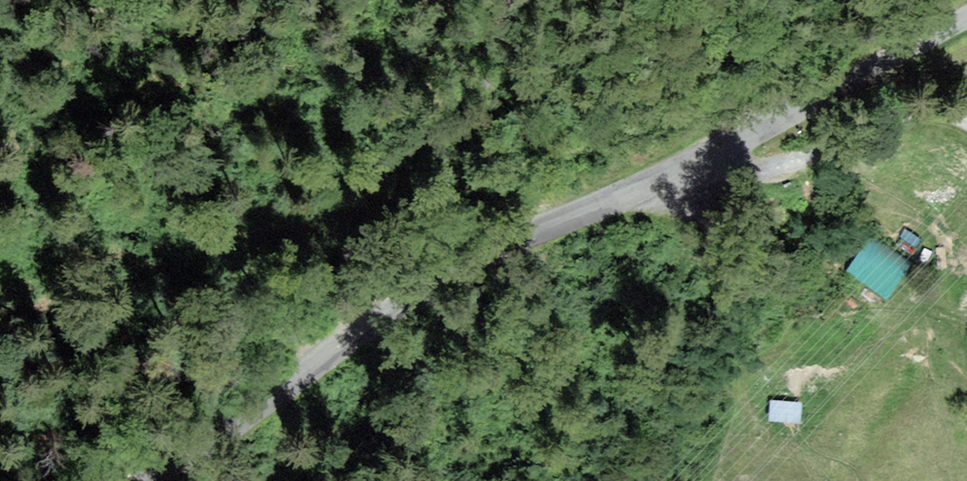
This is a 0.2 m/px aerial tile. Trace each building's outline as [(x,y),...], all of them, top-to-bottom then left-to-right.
[(891,292),(912,253),(868,229),(847,268),(891,292)] [(801,415),(802,396),(771,395),(771,414),(801,415)]
